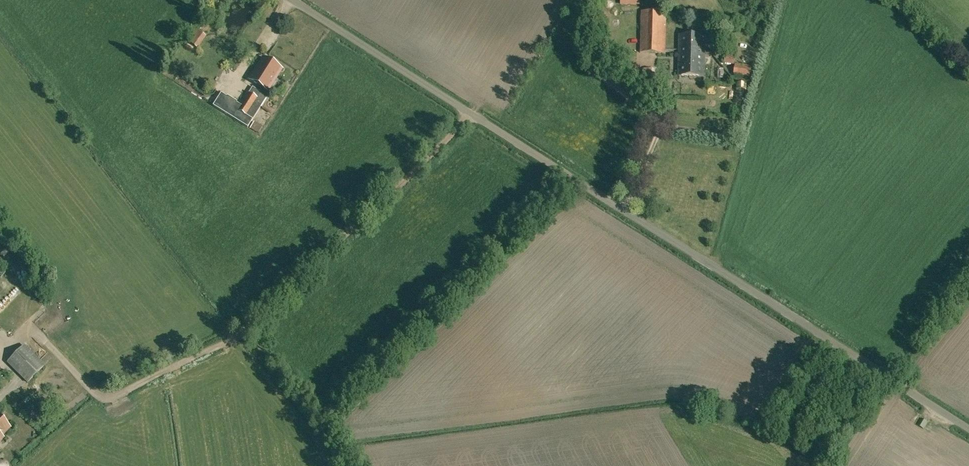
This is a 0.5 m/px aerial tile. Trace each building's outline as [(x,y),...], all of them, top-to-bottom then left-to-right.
[(666,12),(642,12),(641,53),(665,53),(666,12)] [(680,36),(680,56),(704,56),(704,36),(680,36)] [(725,54),(725,63),(735,64),(736,55),(725,54)] [(704,76),(704,56),(680,56),(679,76),(704,76)] [(249,79),(262,87),(260,91),(252,87),(249,92),(248,92),(240,105),(237,103),(237,102),(228,96),(226,96),(221,93),(212,106),(248,128),(252,120),(270,93),(267,92),(282,69),(263,57),(249,79)] [(640,65),(627,64),(626,77),(640,78),(640,65)] [(735,64),(734,75),(750,78),(751,66),(735,64)] [(250,128),(258,133),(262,127),(254,121),(250,128)] [(11,244),(0,254),(4,259),(15,250),(11,244)] [(44,328),(56,319),(50,311),(38,321),(44,328)] [(25,346),(8,362),(28,382),(44,365),(25,346)] [(0,417),(0,437),(10,427),(0,417)] [(928,422),(921,417),(917,424),(923,428),(928,422)]
